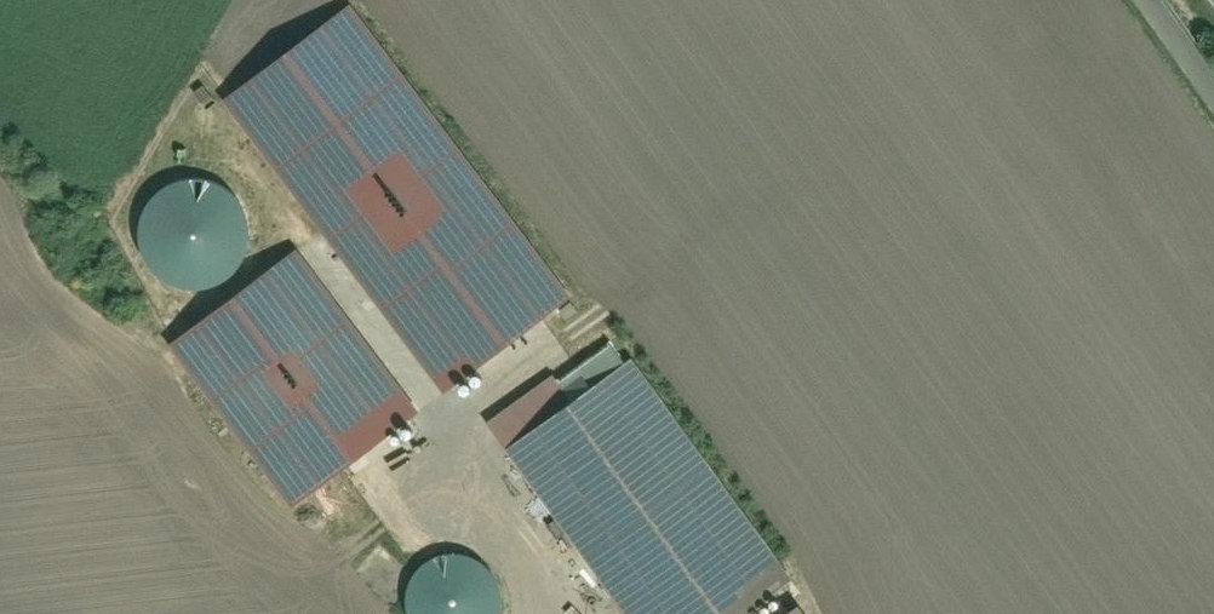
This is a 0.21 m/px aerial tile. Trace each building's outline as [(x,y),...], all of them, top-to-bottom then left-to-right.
[(353,5),(217,84),(256,150),(278,137),(271,125),(286,116),(279,103),(349,62),(365,90),(393,74),(353,5)] [(160,283),(200,284),(241,262),(243,221),(220,180),(177,178),(136,201),(135,237),(160,283)] [(621,332),(490,416),(617,613),(741,613),(785,586),(621,332)] [(478,547),(400,571),(413,613),(500,613),(478,547)] [(777,613),(802,613),(792,602),(777,613)]
